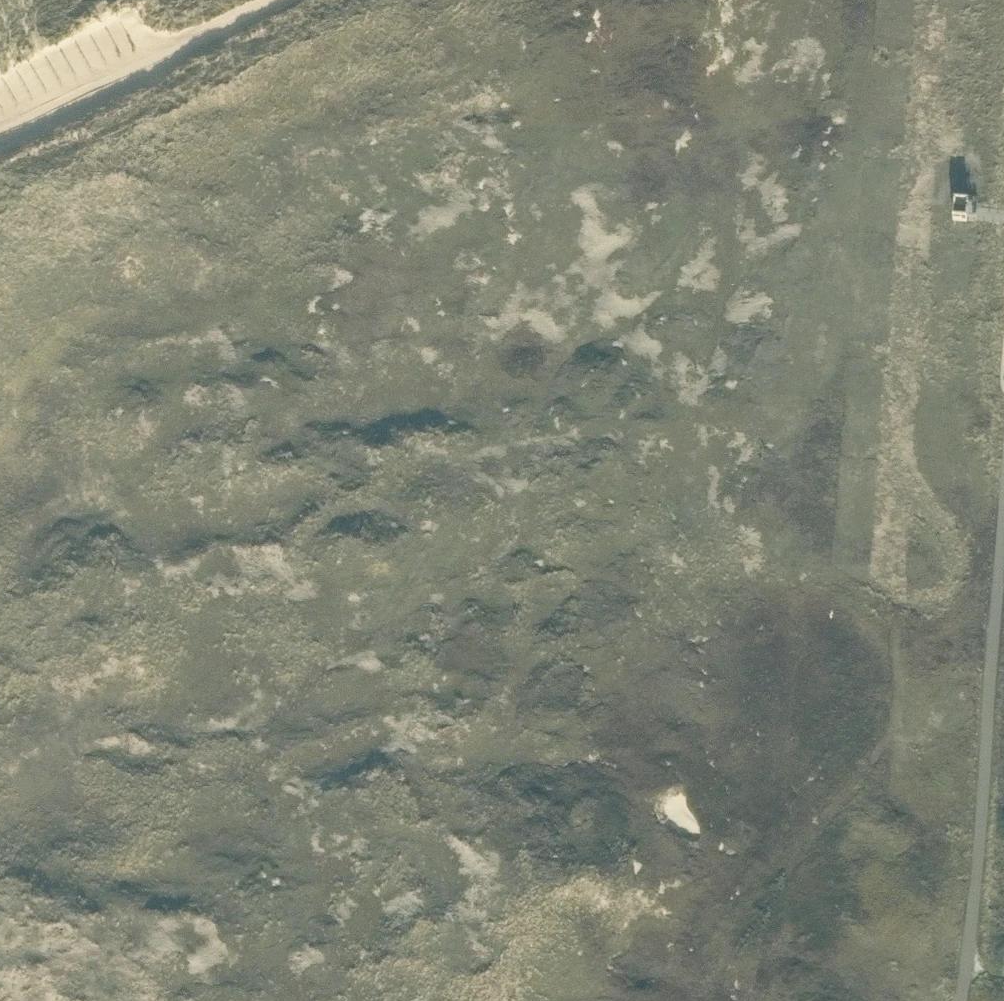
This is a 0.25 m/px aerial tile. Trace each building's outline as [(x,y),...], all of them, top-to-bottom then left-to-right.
[(968,222),(969,212),(955,211),(954,217),(953,229),(968,230),(968,222)]
